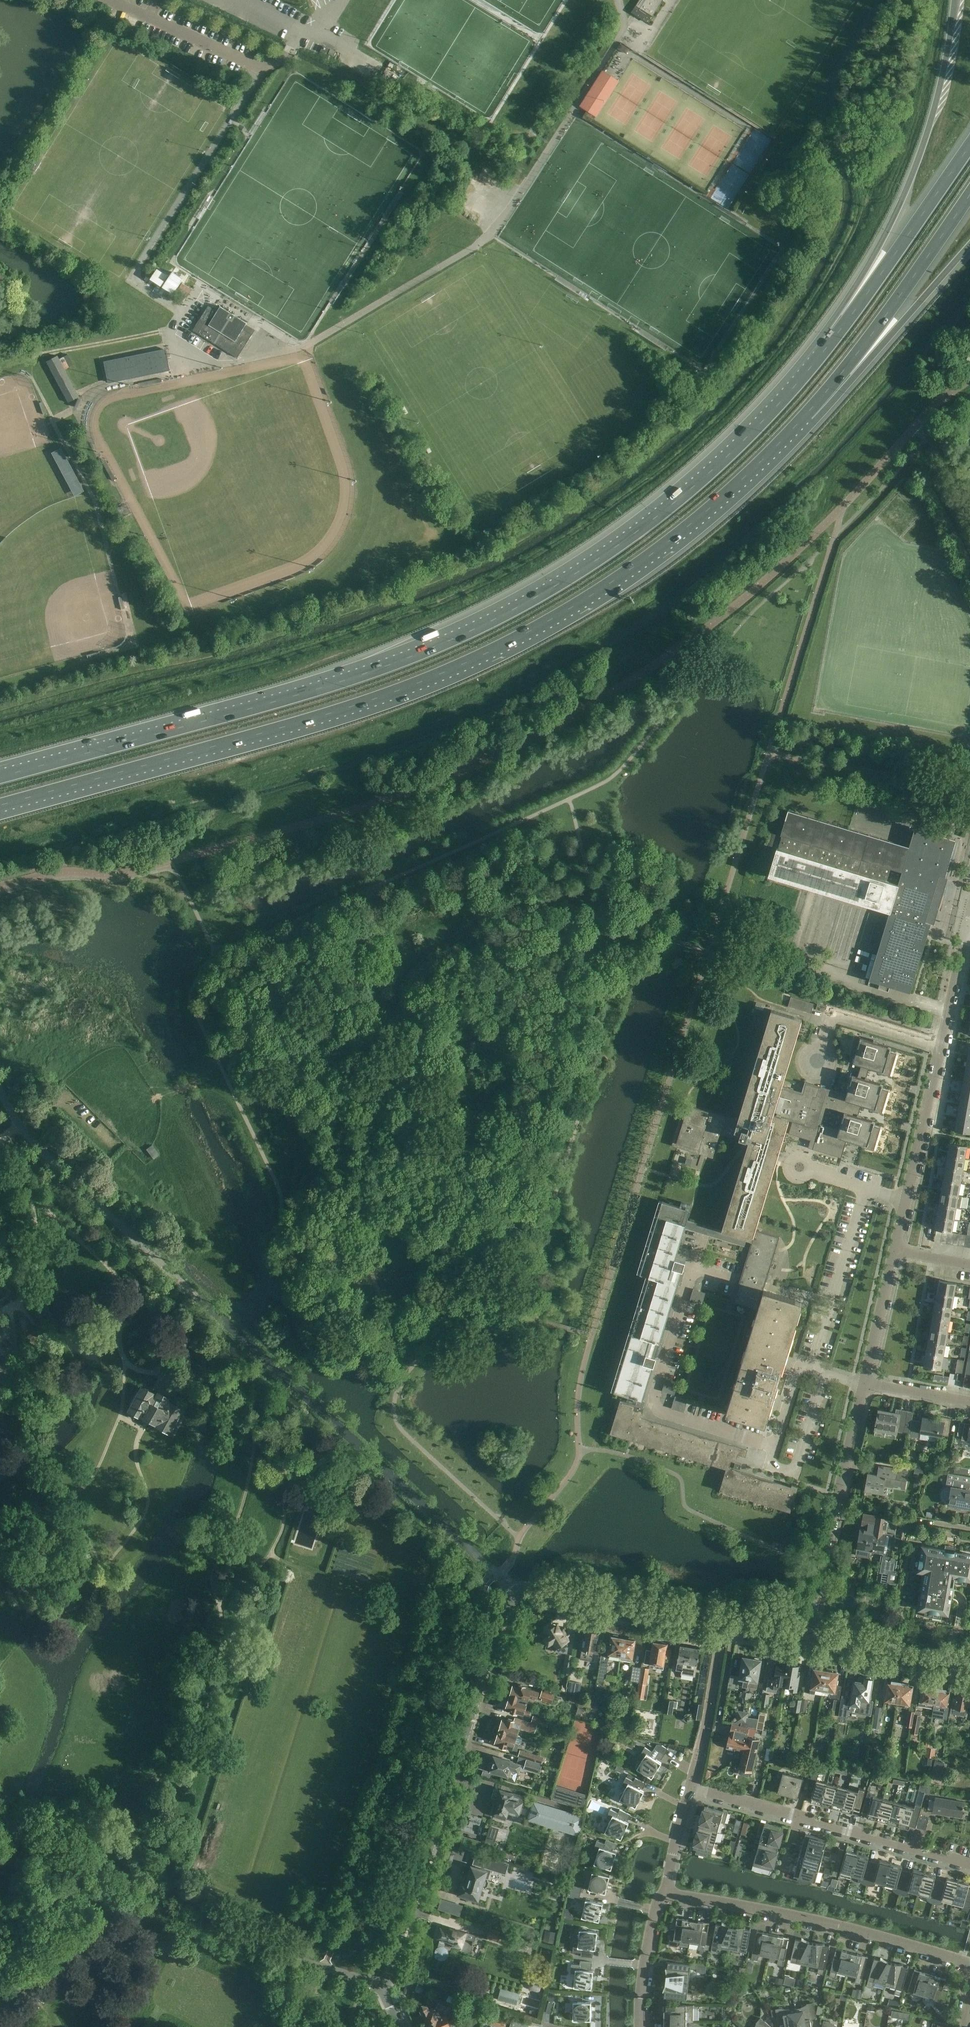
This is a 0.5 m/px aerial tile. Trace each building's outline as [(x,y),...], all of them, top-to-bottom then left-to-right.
[(663,0),(639,0),(631,13),(646,22),(653,17),(663,0)] [(591,113),(613,79),(611,77),(610,76),(602,72),(602,73),(581,106),(589,111),(591,113)] [(157,269),(150,279),(161,286),(167,276),(157,269)] [(181,282),(183,279),(172,272),(163,287),(173,294),(175,291),(181,282)] [(246,323),(246,324),(220,308),(221,307),(220,307),(217,312),(208,306),(193,330),(238,358),(252,334),(255,330),(246,324),(247,323),(246,323)] [(108,382),(162,371),(168,370),(164,350),(104,362),(108,382)] [(78,397),(76,394),(56,356),(46,362),(67,402),(78,397)] [(103,458),(101,460),(110,477),(113,475),(103,458)] [(909,993),(944,877),(955,840),(914,828),(909,847),(788,811),(780,835),(783,836),(779,848),(777,848),(768,875),(806,887),(890,912),(868,985),(888,991),(889,987),(909,993)] [(769,833),(765,846),(772,848),(775,835),(769,833)] [(858,962),(854,972),(859,974),(863,964),(858,962)] [(791,997),(788,1007),(811,1014),(814,1004),(791,997)] [(826,1006),(817,1003),(816,1010),(824,1012),(826,1006)] [(800,1020),(785,1015),(772,1011),(739,1121),(688,1105),(676,1143),(706,1152),(705,1155),(713,1158),(723,1125),(753,1134),(735,1191),(723,1229),(743,1235),(753,1238),(733,1303),(758,1311),(727,1412),(744,1417),(764,1424),(774,1393),(781,1395),(787,1374),(780,1372),(801,1303),(763,1291),(766,1281),(770,1283),(772,1275),(768,1274),(779,1237),(770,1234),(758,1230),(770,1191),(782,1151),(784,1151),(782,1150),(784,1144),(786,1144),(780,1142),(783,1131),(811,1140),(809,1147),(824,1152),(841,1157),(840,1157),(841,1158),(847,1140),(863,1145),(862,1147),(873,1150),(879,1129),(880,1129),(880,1128),(873,1126),(875,1121),(862,1118),(863,1116),(858,1114),(860,1105),(871,1108),(870,1109),(881,1113),(887,1091),(888,1092),(888,1091),(881,1089),(883,1084),(870,1080),(871,1079),(866,1077),(868,1068),(879,1071),(878,1072),(889,1076),(895,1054),(896,1055),(896,1054),(889,1051),(891,1047),(878,1043),(879,1042),(879,1041),(873,1040),(873,1042),(860,1038),(857,1047),(858,1047),(853,1063),(862,1065),(858,1077),(852,1075),(849,1084),(846,1095),(840,1093),(812,1084),(809,1094),(780,1086),(780,1085),(800,1020)] [(963,1082),(961,1094),(969,1095),(969,1083),(963,1082)] [(961,1094),(959,1106),(969,1108),(969,1095),(961,1094)] [(959,1106),(957,1118),(969,1120),(969,1108),(959,1106)] [(969,1133),(969,1120),(957,1118),(954,1131),(969,1134),(969,1133)] [(964,1158),(967,1146),(950,1143),(947,1156),(964,1158)] [(147,1148),(147,1149),(154,1158),(159,1154),(152,1145),(147,1148)] [(947,1156),(945,1167),(962,1170),(964,1158),(947,1156)] [(945,1167),(943,1180),(960,1183),(962,1170),(945,1167)] [(943,1180),(941,1192),(958,1195),(960,1183),(943,1180)] [(941,1192),(939,1204),(956,1207),(958,1195),(941,1192)] [(662,1201),(640,1273),(640,1274),(649,1277),(614,1392),(628,1396),(626,1401),(644,1406),(645,1401),(642,1400),(652,1366),(654,1366),(656,1357),(655,1357),(681,1270),(683,1271),(686,1261),(675,1258),(685,1224),(742,1241),(743,1235),(723,1229),(723,1231),(687,1220),(690,1210),(662,1201)] [(939,1204),(937,1217),(954,1220),(956,1207),(939,1204)] [(937,1217),(935,1229),(952,1232),(954,1220),(937,1217)] [(940,1242),(943,1231),(936,1230),(934,1241),(940,1242)] [(948,1232),(946,1243),(952,1244),(954,1233),(948,1232)] [(960,1234),(958,1245),(964,1247),(966,1235),(960,1234)] [(939,1280),(936,1293),(954,1296),(956,1283),(939,1280)] [(693,1289),(689,1302),(701,1306),(705,1293),(693,1289)] [(951,1308),(954,1296),(936,1293),(934,1305),(951,1308)] [(934,1305),(932,1317),(949,1320),(951,1308),(934,1305)] [(932,1317),(930,1330),(947,1332),(949,1320),(932,1317)] [(930,1330),(928,1342),(945,1345),(947,1332),(930,1330)] [(169,1355),(174,1358),(181,1346),(186,1349),(190,1341),(180,1335),(169,1355)] [(928,1342),(926,1354),(943,1357),(945,1345),(928,1342)] [(940,1370),(943,1357),(926,1354),(924,1367),(940,1370)] [(964,1361),(957,1360),(955,1372),(962,1373),(964,1361)] [(665,1379),(662,1391),(674,1395),(678,1382),(665,1379)] [(157,1392),(155,1395),(150,1393),(148,1392),(148,1390),(145,1388),(143,1389),(141,1388),(129,1410),(138,1415),(139,1413),(144,1416),(142,1419),(151,1424),(153,1421),(164,1401),(166,1397),(157,1392)] [(671,1409),(684,1412),(687,1400),(675,1396),(671,1409)] [(644,1406),(626,1401),(622,1399),(612,1432),(727,1467),(720,1490),(790,1512),(798,1486),(792,1485),(791,1487),(733,1469),(734,1466),(740,1468),(742,1464),(735,1462),(737,1455),(746,1457),(745,1457),(747,1450),(640,1417),(644,1406)] [(164,1401),(153,1421),(157,1423),(157,1425),(167,1430),(179,1408),(169,1403),(168,1403),(164,1401)] [(878,1410),(875,1430),(896,1434),(897,1431),(903,1432),(907,1411),(900,1410),(900,1414),(878,1410)] [(923,1418),(920,1432),(942,1436),(942,1435),(948,1436),(951,1418),(945,1417),(944,1422),(923,1418)] [(964,1423),(962,1439),(968,1441),(969,1442),(969,1424),(964,1423)] [(71,1458),(64,1464),(82,1482),(85,1478),(84,1477),(87,1474),(83,1470),(81,1472),(73,1463),(74,1461),(71,1458)] [(868,1474),(865,1490),(883,1494),(884,1486),(893,1487),(893,1486),(901,1487),(901,1490),(905,1490),(908,1471),(893,1469),(879,1466),(877,1476),(868,1474)] [(915,1468),(914,1477),(922,1479),(924,1470),(915,1468)] [(953,1480),(951,1487),(950,1487),(949,1487),(947,1487),(946,1488),(945,1488),(943,1489),(942,1490),(942,1492),(941,1492),(941,1493),(941,1494),(941,1495),(941,1496),(941,1498),(942,1499),(942,1500),(943,1502),(944,1502),(944,1503),(946,1503),(947,1504),(948,1504),(969,1508),(969,1507),(969,1483),(953,1480)] [(870,1552),(875,1520),(876,1516),(863,1513),(861,1525),(868,1526),(867,1530),(864,1529),(864,1530),(860,1529),(856,1549),(870,1552)] [(875,1520),(870,1552),(883,1554),(879,1573),(888,1574),(887,1583),(895,1585),(898,1570),(895,1570),(897,1558),(891,1557),(894,1535),(887,1534),(884,1533),(887,1516),(876,1515),(876,1516),(875,1520)] [(905,1545),(909,1525),(903,1525),(899,1544),(905,1545)] [(955,1552),(954,1552),(945,1550),(922,1546),(920,1558),(915,1557),(915,1556),(912,1569),(913,1569),(913,1568),(918,1569),(917,1571),(925,1573),(918,1610),(924,1611),(924,1615),(923,1615),(923,1616),(941,1619),(941,1618),(942,1614),(948,1615),(953,1583),(966,1585),(967,1580),(969,1581),(969,1554),(955,1552)] [(569,1644),(567,1642),(570,1640),(567,1637),(570,1635),(568,1633),(566,1634),(563,1629),(561,1630),(557,1624),(546,1631),(549,1635),(544,1638),(548,1645),(553,1642),(557,1648),(557,1651),(567,1653),(569,1644)] [(595,1653),(596,1653),(599,1632),(585,1629),(580,1658),(594,1661),(595,1653)] [(620,1656),(623,1638),(619,1637),(619,1636),(618,1635),(614,1634),(613,1635),(613,1636),(611,1636),(608,1654),(609,1654),(609,1658),(615,1659),(616,1655),(620,1656)] [(623,1638),(620,1656),(624,1657),(624,1660),(631,1661),(631,1658),(632,1658),(635,1640),(634,1640),(634,1639),(633,1637),(629,1637),(628,1638),(628,1639),(623,1638)] [(663,1669),(667,1644),(665,1644),(664,1643),(661,1642),(659,1643),(653,1642),(650,1662),(655,1663),(654,1667),(663,1669)] [(695,1676),(699,1648),(679,1645),(676,1669),(682,1670),(681,1674),(695,1676)] [(571,1665),(573,1656),(567,1654),(563,1673),(569,1674),(570,1665),(571,1665)] [(747,1687),(752,1658),(750,1658),(749,1656),(746,1656),(745,1657),(743,1657),(739,1679),(743,1680),(742,1686),(747,1687)] [(747,1687),(752,1687),(756,1688),(761,1660),(759,1659),(758,1658),(755,1658),(754,1659),(752,1658),(747,1687)] [(608,1664),(600,1662),(597,1681),(603,1682),(605,1678),(608,1664)] [(784,1684),(788,1664),(787,1664),(785,1663),(782,1662),(781,1663),(777,1662),(776,1670),(773,1670),(771,1680),(768,1679),(766,1691),(776,1693),(776,1688),(777,1688),(778,1683),(784,1684)] [(788,1664),(784,1684),(791,1686),(790,1690),(796,1691),(799,1674),(797,1674),(798,1666),(788,1664)] [(642,1667),(639,1683),(646,1684),(649,1669),(642,1667)] [(632,1668),(630,1681),(639,1682),(640,1670),(632,1668)] [(822,1695),(826,1670),(820,1669),(819,1670),(814,1669),(813,1672),(810,1692),(822,1695)] [(826,1670),(822,1695),(830,1696),(829,1697),(839,1698),(841,1686),(836,1685),(837,1676),(837,1673),(833,1672),(832,1671),(826,1670)] [(842,1696),(838,1716),(847,1718),(849,1710),(850,1710),(850,1708),(849,1708),(850,1704),(859,1706),(859,1707),(858,1711),(870,1713),(869,1716),(870,1716),(872,1701),(869,1701),(869,1698),(872,1697),(872,1694),(870,1693),(873,1679),(871,1679),(870,1677),(867,1677),(865,1678),(859,1677),(858,1682),(854,1681),(851,1697),(842,1696)] [(581,1683),(570,1681),(568,1693),(574,1694),(574,1695),(579,1697),(579,1696),(581,1683)] [(897,1705),(900,1682),(892,1681),(892,1683),(887,1682),(884,1701),(897,1703),(896,1705),(897,1705)] [(900,1682),(897,1705),(897,1703),(909,1705),(912,1686),(908,1686),(909,1684),(900,1682)] [(513,1685),(512,1689),(510,1689),(510,1691),(510,1693),(509,1697),(527,1702),(529,1696),(536,1699),(539,1691),(525,1687),(526,1687),(519,1684),(518,1687),(513,1685)] [(918,1706),(933,1708),(937,1687),(935,1687),(935,1685),(931,1685),(930,1686),(928,1685),(928,1687),(924,1686),(923,1690),(921,1689),(921,1692),(920,1692),(918,1706)] [(543,1686),(541,1692),(541,1694),(543,1694),(541,1700),(552,1703),(556,1690),(543,1686)] [(937,1687),(933,1708),(932,1717),(946,1720),(949,1706),(950,1697),(948,1696),(949,1690),(945,1690),(945,1688),(943,1687),(942,1686),(939,1686),(938,1687),(937,1687)] [(959,1692),(957,1692),(956,1698),(952,1697),(950,1714),(965,1716),(966,1710),(967,1710),(967,1706),(969,1707),(969,1694),(969,1693),(967,1693),(963,1693),(963,1692),(960,1691),(959,1692)] [(767,1707),(769,1695),(763,1694),(761,1706),(767,1707)] [(579,1697),(574,1695),(570,1695),(568,1702),(578,1705),(580,1705),(582,1700),(584,1701),(585,1698),(579,1696),(579,1697)] [(525,1709),(527,1702),(509,1697),(508,1700),(507,1700),(506,1703),(507,1704),(506,1708),(511,1710),(510,1712),(517,1714),(517,1712),(529,1716),(531,1711),(525,1709)] [(677,1701),(666,1699),(663,1712),(671,1713),(673,1707),(677,1708),(677,1701)] [(801,1700),(795,1699),(793,1711),(799,1713),(801,1700)] [(806,1712),(808,1700),(802,1699),(800,1711),(806,1712)] [(580,1705),(578,1705),(575,1717),(580,1718),(582,1712),(584,1711),(584,1707),(592,1708),(593,1702),(584,1701),(582,1700),(580,1705)] [(840,1701),(834,1700),(831,1714),(838,1716),(840,1701)] [(908,1711),(906,1726),(912,1728),(912,1727),(915,1712),(908,1711)] [(922,1713),(915,1712),(912,1727),(919,1728),(922,1713)] [(537,1724),(537,1725),(547,1728),(549,1720),(533,1715),(531,1722),(537,1724)] [(567,1715),(563,1720),(569,1724),(572,1718),(567,1715)] [(503,1718),(499,1731),(516,1736),(519,1728),(535,1733),(537,1725),(537,1724),(531,1722),(515,1717),(514,1721),(507,1718),(507,1719),(503,1718)] [(743,1752),(747,1735),(748,1735),(749,1728),(732,1725),(727,1748),(743,1752)] [(499,1731),(495,1744),(497,1745),(506,1749),(513,1751),(514,1749),(515,1750),(517,1750),(517,1749),(519,1745),(520,1745),(522,1738),(516,1736),(499,1731)] [(748,1735),(747,1735),(743,1752),(738,1771),(740,1774),(748,1776),(751,1774),(759,1739),(747,1737),(748,1735)] [(661,1763),(657,1760),(658,1758),(661,1760),(665,1754),(654,1747),(652,1751),(645,1747),(640,1755),(644,1757),(641,1761),(639,1762),(638,1763),(637,1765),(636,1767),(636,1769),(637,1770),(638,1772),(640,1773),(642,1773),(644,1773),(652,1778),(661,1763)] [(934,1758),(935,1749),(927,1748),(925,1757),(934,1758)] [(520,1750),(518,1757),(522,1758),(527,1759),(542,1763),(544,1757),(520,1750)] [(602,1751),(599,1756),(607,1760),(610,1755),(602,1751)] [(489,1762),(488,1768),(490,1768),(489,1770),(508,1776),(508,1779),(515,1781),(518,1771),(519,1771),(524,1772),(524,1769),(539,1774),(542,1763),(527,1759),(525,1766),(521,1764),(520,1764),(494,1756),(491,1763),(489,1762)] [(935,1760),(931,1774),(943,1777),(947,1763),(935,1760)] [(615,1769),(622,1774),(624,1769),(617,1765),(615,1769)] [(707,1781),(719,1773),(707,1770),(704,1780),(707,1781)] [(821,1804),(825,1791),(827,1783),(817,1780),(819,1772),(812,1770),(805,1796),(811,1798),(810,1801),(811,1802),(821,1804)] [(777,1793),(798,1798),(803,1778),(783,1772),(777,1793)] [(627,1803),(635,1807),(644,1791),(640,1789),(641,1787),(643,1788),(646,1783),(635,1777),(633,1781),(626,1777),(622,1785),(626,1787),(624,1791),(622,1792),(620,1793),(619,1795),(619,1797),(619,1799),(620,1801),(621,1802),(623,1803),(625,1804),(627,1803)] [(821,1804),(831,1807),(837,1786),(827,1783),(825,1791),(821,1804)] [(925,1792),(927,1785),(920,1783),(918,1790),(925,1792)] [(831,1807),(842,1810),(848,1789),(837,1786),(831,1807)] [(499,1804),(496,1813),(495,1815),(506,1819),(508,1812),(518,1815),(524,1797),(506,1791),(494,1787),(491,1797),(499,1799),(498,1803),(499,1804)] [(848,1789),(842,1810),(852,1813),(853,1810),(859,1811),(865,1790),(859,1788),(858,1791),(848,1789)] [(877,1820),(883,1798),(873,1795),(874,1792),(867,1790),(862,1812),(867,1813),(866,1817),(867,1817),(877,1820)] [(17,1809),(18,1809),(21,1809),(26,1805),(16,1797),(13,1804),(13,1805),(14,1806),(15,1807),(16,1808),(17,1809)] [(877,1820),(887,1823),(894,1801),(883,1798),(877,1820)] [(964,1802),(936,1798),(933,1813),(962,1817),(963,1809),(964,1809),(965,1806),(964,1806),(964,1802)] [(887,1823),(898,1826),(904,1804),(894,1801),(887,1823)] [(904,1804),(898,1826),(908,1829),(908,1828),(909,1829),(910,1825),(915,1827),(919,1815),(922,1805),(915,1803),(914,1807),(904,1804)] [(573,1822),(575,1816),(541,1805),(539,1811),(538,1811),(537,1814),(538,1814),(536,1821),(571,1831),(573,1825),(574,1825),(575,1822),(573,1822)] [(701,1816),(720,1821),(720,1822),(725,1823),(728,1813),(723,1811),(705,1806),(704,1810),(703,1809),(701,1816)] [(613,1835),(621,1839),(629,1823),(624,1821),(625,1819),(628,1820),(630,1814),(619,1809),(618,1813),(610,1809),(606,1817),(610,1819),(608,1823),(607,1824),(605,1826),(604,1827),(604,1829),(604,1831),(605,1833),(607,1835),(609,1835),(611,1835),(613,1835)] [(919,1815),(915,1827),(925,1829),(929,1818),(919,1815)] [(717,1832),(720,1822),(720,1821),(701,1816),(699,1823),(700,1824),(700,1827),(699,1827),(717,1832)] [(762,1833),(781,1838),(783,1831),(781,1831),(782,1827),(761,1821),(758,1832),(762,1833)] [(714,1842),(717,1832),(699,1827),(698,1827),(699,1827),(699,1831),(697,1830),(695,1837),(714,1842)] [(762,1833),(759,1843),(778,1848),(777,1848),(778,1845),(779,1845),(781,1838),(762,1833)] [(802,1844),(824,1850),(827,1840),(827,1839),(805,1833),(805,1834),(802,1844)] [(707,1857),(708,1852),(711,1853),(714,1842),(695,1837),(693,1844),(695,1844),(694,1848),(696,1849),(695,1854),(707,1857)] [(602,1866),(611,1869),(616,1852),(612,1851),(613,1849),(615,1849),(617,1844),(606,1840),(605,1843),(596,1841),(594,1850),(598,1851),(597,1855),(595,1856),(594,1858),(593,1860),(593,1862),(593,1864),(595,1865),(596,1867),(598,1867),(600,1867),(602,1866)] [(759,1843),(756,1854),(775,1859),(777,1852),(776,1852),(777,1848),(777,1849),(778,1848),(759,1843)] [(821,1860),(824,1850),(802,1844),(799,1855),(821,1860)] [(851,1875),(857,1853),(847,1850),(846,1851),(846,1850),(839,1875),(850,1879),(851,1875)] [(465,1874),(463,1881),(462,1885),(461,1885),(459,1890),(460,1891),(459,1894),(470,1897),(470,1898),(473,1899),(475,1899),(478,1899),(481,1887),(485,1889),(486,1887),(488,1886),(489,1882),(488,1880),(489,1878),(488,1878),(491,1869),(505,1874),(509,1863),(476,1852),(473,1864),(476,1865),(476,1867),(472,1866),(469,1876),(465,1874)] [(857,1853),(851,1875),(862,1878),(861,1881),(862,1882),(864,1883),(865,1884),(867,1884),(873,1862),(868,1860),(869,1857),(868,1856),(857,1853)] [(775,1859),(756,1854),(752,1869),(769,1874),(772,1866),(774,1866),(775,1859)] [(818,1871),(821,1860),(799,1855),(796,1865),(818,1871)] [(885,1884),(891,1863),(880,1860),(879,1860),(878,1863),(873,1862),(867,1884),(869,1884),(870,1885),(872,1885),(874,1884),(875,1881),(885,1884)] [(891,1863),(885,1884),(895,1887),(894,1890),(896,1891),(897,1892),(899,1893),(900,1893),(907,1871),(901,1869),(902,1866),(901,1866),(891,1863)] [(818,1871),(796,1865),(794,1875),(794,1876),(798,1877),(797,1878),(797,1879),(798,1880),(800,1881),(802,1882),(803,1882),(805,1883),(807,1883),(809,1883),(811,1883),(811,1882),(811,1881),(815,1882),(815,1881),(818,1871)] [(918,1894),(924,1872),(914,1869),(913,1869),(912,1872),(907,1871),(900,1893),(902,1894),(904,1894),(906,1894),(907,1894),(907,1893),(908,1891),(918,1894)] [(609,1876),(600,1874),(599,1872),(598,1871),(596,1870),(594,1871),(592,1871),(590,1873),(589,1874),(589,1876),(589,1878),(590,1880),(588,1889),(605,1893),(609,1876)] [(924,1872),(918,1894),(929,1896),(928,1899),(929,1900),(931,1901),(932,1902),(934,1903),(940,1880),(935,1879),(936,1875),(935,1875),(924,1872)] [(952,1903),(958,1881),(947,1878),(946,1882),(940,1880),(934,1903),(936,1903),(937,1903),(939,1903),(941,1903),(942,1900),(952,1903)] [(952,1903),(962,1906),(961,1909),(967,1911),(966,1912),(967,1912),(968,1911),(969,1910),(969,1909),(969,1888),(968,1888),(969,1884),(958,1881),(952,1903)] [(569,1890),(580,1893),(582,1887),(570,1884),(569,1890)] [(580,1893),(569,1890),(567,1896),(579,1899),(580,1893)] [(590,1919),(599,1921),(603,1904),(585,1900),(583,1909),(582,1910),(581,1911),(580,1913),(580,1915),(581,1917),(582,1919),(584,1920),(586,1920),(588,1920),(590,1919)] [(690,1942),(693,1921),(688,1920),(688,1919),(677,1918),(675,1930),(671,1929),(669,1945),(677,1947),(679,1945),(680,1941),(690,1942)] [(693,1921),(690,1942),(699,1944),(698,1950),(705,1951),(709,1923),(698,1921),(693,1921)] [(729,1949),(733,1926),(733,1927),(730,1927),(730,1926),(722,1922),(722,1923),(722,1925),(716,1924),(717,1922),(716,1922),(711,1952),(717,1953),(718,1947),(729,1949)] [(733,1926),(729,1949),(746,1952),(751,1928),(750,1928),(750,1930),(745,1929),(745,1927),(745,1926),(736,1927),(736,1928),(733,1928),(733,1926)] [(440,1927),(437,1937),(440,1938),(437,1948),(435,1949),(434,1954),(435,1957),(436,1958),(438,1959),(440,1960),(442,1960),(445,1959),(447,1958),(448,1956),(448,1954),(448,1951),(447,1949),(445,1947),(443,1947),(446,1940),(452,1942),(451,1946),(468,1951),(470,1949),(475,1935),(450,1927),(449,1930),(440,1927)] [(491,1927),(486,1937),(497,1942),(502,1931),(491,1927)] [(581,1952),(581,1956),(593,1957),(594,1949),(595,1949),(597,1931),(588,1930),(587,1929),(585,1928),(583,1928),(581,1928),(579,1929),(578,1931),(577,1933),(577,1935),(577,1936),(579,1938),(578,1943),(574,1942),(573,1951),(581,1952)] [(768,1956),(773,1935),(768,1934),(768,1933),(757,1931),(751,1959),(758,1960),(759,1954),(768,1956)] [(773,1935),(768,1956),(778,1958),(777,1964),(783,1965),(789,1938),(778,1935),(778,1936),(773,1935)] [(807,1965),(813,1942),(812,1942),(812,1944),(809,1943),(809,1942),(802,1938),(801,1939),(801,1940),(796,1939),(796,1937),(790,1961),(807,1965)] [(813,1942),(807,1965),(818,1967),(817,1973),(823,1974),(830,1945),(829,1944),(829,1946),(824,1945),(824,1944),(824,1943),(816,1944),(813,1944),(813,1942)] [(846,1974),(852,1953),(847,1952),(847,1951),(836,1948),(829,1976),(835,1977),(837,1972),(846,1974)] [(852,1953),(846,1974),(856,1976),(855,1982),(861,1984),(868,1956),(857,1954),(852,1953)] [(885,1984),(891,1962),(891,1964),(888,1963),(888,1962),(880,1957),(880,1958),(880,1960),(875,1958),(875,1956),(866,1985),(873,1987),(874,1981),(885,1984)] [(592,1962),(580,1961),(580,1965),(571,1964),(570,1973),(575,1974),(574,1978),(573,1979),(572,1981),(572,1983),(572,1985),(573,1987),(575,1988),(577,1989),(579,1989),(581,1989),(582,1988),(591,1988),(593,1971),(591,1970),(592,1962)] [(666,1979),(689,1982),(691,1964),(666,1962),(668,1962),(667,1968),(666,1967),(665,1967),(667,1976),(667,1979),(666,1979)] [(891,1962),(885,1984),(896,1987),(894,1993),(900,1995),(909,1966),(908,1965),(907,1967),(902,1966),(903,1964),(894,1964),(894,1965),(891,1964),(891,1962)] [(924,1996),(930,1975),(925,1973),(914,1969),(908,1991),(924,1996)] [(930,1975),(924,1996),(939,2000),(937,2006),(943,2008),(948,1992),(942,1990),(946,1979),(935,1976),(930,1975)] [(539,1993),(543,1980),(537,1978),(535,1978),(533,1977),(532,1978),(530,1978),(529,1979),(528,1981),(527,1983),(527,1985),(527,1986),(529,1988),(532,1990),(539,1993)] [(785,1978),(784,1985),(794,1987),(795,1980),(785,1978)] [(689,1982),(666,1979),(667,1980),(667,1983),(666,1982),(663,1991),(665,1991),(664,1996),(662,1996),(693,2000),(693,1993),(687,1993),(689,1982)] [(520,1993),(501,1988),(498,2000),(517,2005),(520,1993)] [(552,2014),(555,2002),(556,1995),(550,1994),(546,2012),(552,2014)] [(428,2023),(446,2014),(446,2013),(447,2011),(446,2010),(448,2007),(441,2003),(438,2002),(435,2008),(434,2009),(433,2007),(430,2009),(428,2005),(423,2004),(421,2010),(422,2013),(423,2013),(428,2023)] [(580,2021),(581,2020),(591,2020),(591,2002),(573,2002),(573,2011),(572,2012),(571,2014),(571,2016),(571,2018),(572,2020),(574,2021),(576,2022),(578,2022),(580,2021)] [(876,2003),(869,2002),(868,2010),(875,2011),(876,2003)] [(798,2026),(811,2026),(810,2017),(816,2016),(813,2003),(807,2004),(800,2007),(801,2011),(796,2012),(798,2026)] [(664,2021),(686,2021),(693,2022),(693,2005),(686,2005),(664,2005),(664,2016),(664,2021)] [(796,2012),(790,2013),(789,2009),(782,2008),(776,2009),(778,2023),(784,2021),(785,2026),(798,2026),(796,2012)] [(428,2023),(428,2024),(427,2025),(428,2026),(448,2026),(453,2025),(454,2026),(461,2023),(458,2017),(449,2021),(446,2014),(428,2023)] [(771,2026),(760,2018),(756,2023),(755,2026),(771,2026)]
